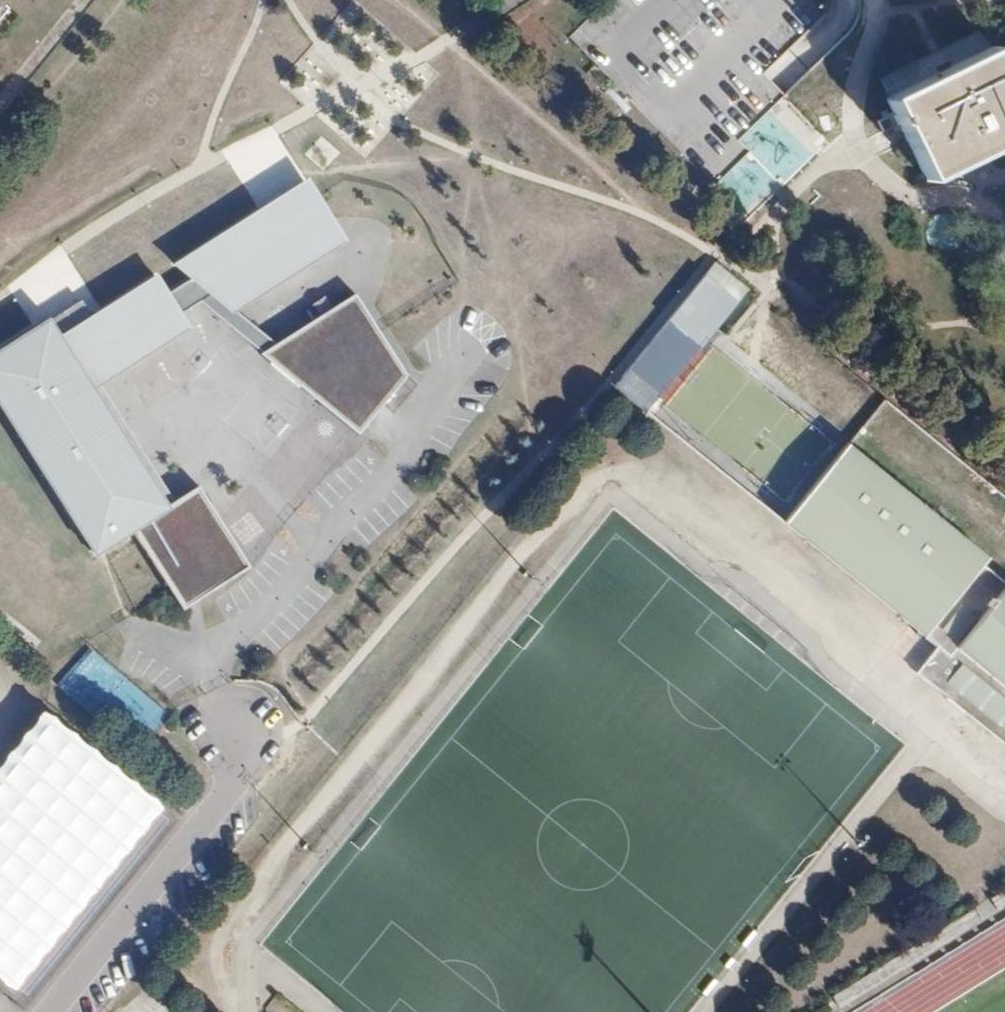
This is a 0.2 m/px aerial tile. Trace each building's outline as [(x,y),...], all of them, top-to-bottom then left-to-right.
[(888,98),(926,179),(1004,140),(1004,142),(1004,77),(992,49),(888,98)] [(772,107),(737,138),(779,185),(814,154),(772,107)] [(180,610),(247,567),(196,486),(166,502),(93,385),(191,323),(182,309),(199,298),(356,435),(404,376),(377,333),(352,294),(273,343),(232,310),(342,241),(305,182),(257,211),(172,265),(189,279),(165,294),(154,276),(101,310),(89,317),(78,301),(46,321),(45,319),(33,326),(0,347),(0,410),(91,554),(130,530),(170,594),(180,610)] [(699,347),(669,321),(624,372),(654,398),(699,347)] [(983,562),(988,556),(849,439),(784,517),(941,648),(920,674),(945,695),(943,698),(960,712),(962,709),(1004,745),(1004,581),(983,562)] [(89,648),(59,684),(138,749),(168,713),(89,648)] [(14,988),(152,794),(27,706),(0,743),(0,978),(14,988)]
